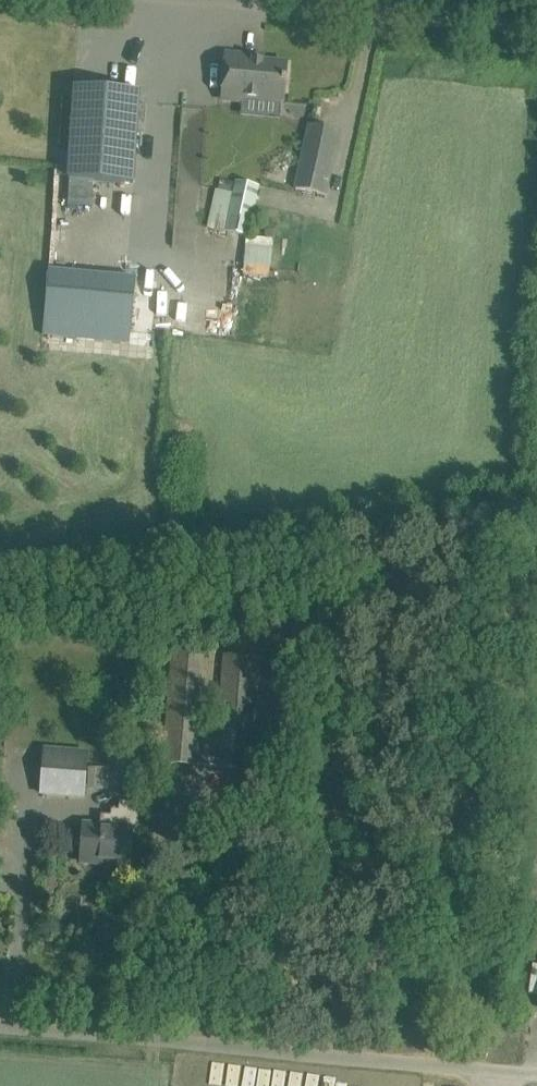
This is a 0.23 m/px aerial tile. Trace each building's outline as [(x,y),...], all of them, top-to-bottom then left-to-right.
[(264,63),(254,62),(254,56),(226,54),(222,97),(284,102),(288,63),(264,61),(264,63)] [(74,88),(68,179),(133,184),(140,93),(74,88)] [(310,125),(305,147),(295,190),(325,196),(339,132),(310,125)] [(227,215),(251,220),(259,186),(235,180),(227,215)] [(248,236),(246,274),(274,276),(275,237),(248,236)] [(49,271),(44,323),(69,325),(131,331),(136,279),(74,273),(49,271)] [(201,729),(207,654),(173,651),(163,763),(250,770),(259,658),(225,655),(218,730),(201,729)] [(42,772),(41,794),(84,797),(88,754),(44,750),(42,772)] [(126,797),(143,799),(145,767),(128,766),(126,797)] [(101,815),(100,826),(84,825),(81,862),(129,866),(131,835),(138,835),(141,804),(120,802),(119,810),(111,809),(111,816),(101,815)]
